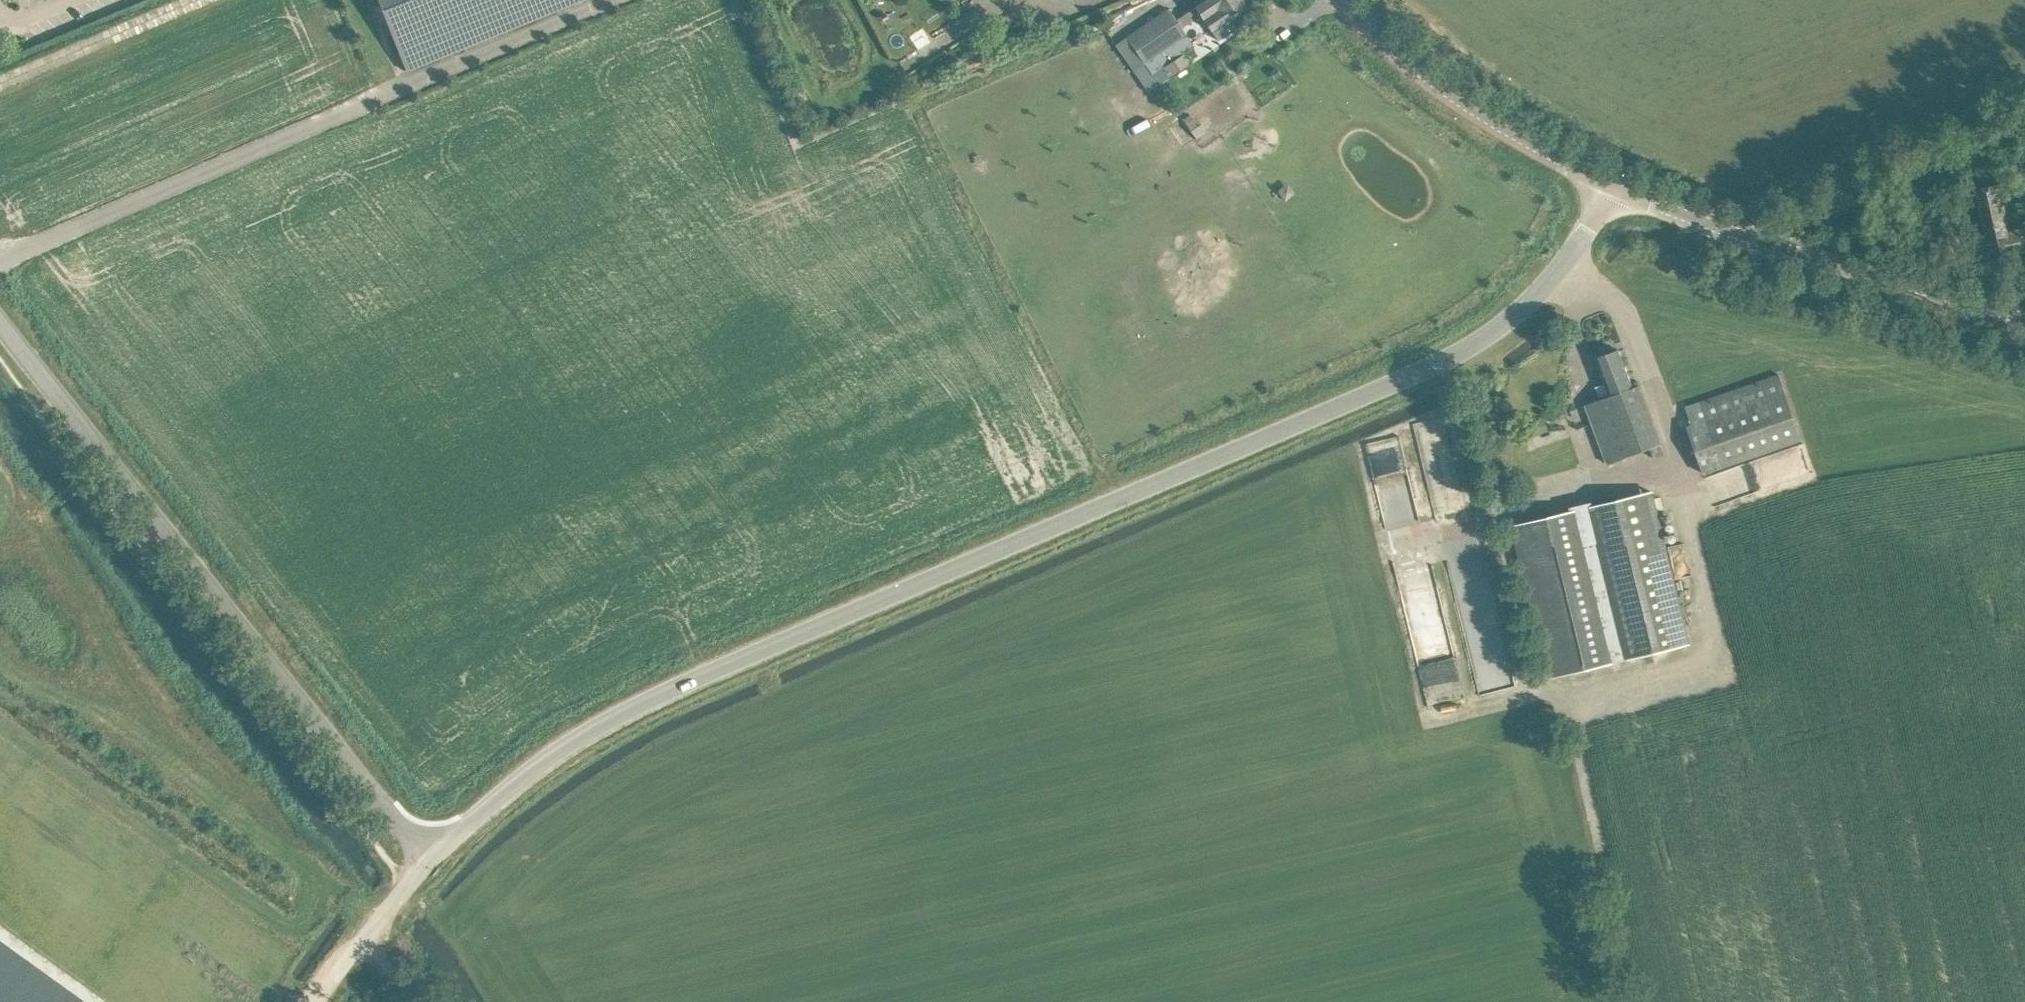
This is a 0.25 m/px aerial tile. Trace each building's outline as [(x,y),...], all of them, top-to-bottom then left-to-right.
[(406,70),(580,0),(378,0),(406,70)] [(1241,0),(1204,0),(1194,7),(1203,21),(1217,11),(1224,21),(1245,7),(1241,0)] [(1183,37),(1186,35),(1167,9),(1126,37),(1144,63),(1173,44),(1177,51),(1188,44),(1183,37)] [(1192,118),(1185,123),(1196,140),(1207,132),(1196,115),(1192,118)] [(2008,233),(2006,225),(2008,224),(1998,183),(1976,188),(1993,258),(2024,250),(2024,229),(2008,233)] [(1664,453),(1639,385),(1633,387),(1619,349),(1595,358),(1609,395),(1586,404),(1607,463),(1650,447),(1653,457),(1664,453)] [(1802,438),(1779,373),(1685,407),(1691,424),(1687,425),(1704,473),(1802,438)] [(1534,421),(1519,426),(1524,440),(1539,434),(1534,421)] [(1389,528),(1421,523),(1418,500),(1412,501),(1408,473),(1382,477),(1389,528)] [(1513,524),(1551,677),(1689,643),(1651,490),(1593,505),(1592,501),(1570,506),(1571,510),(1513,524)] [(1433,704),(1465,698),(1440,582),(1425,586),(1427,598),(1415,601),(1413,591),(1408,592),(1414,618),(1442,612),(1447,633),(1437,635),(1438,639),(1420,643),(1433,704)]
